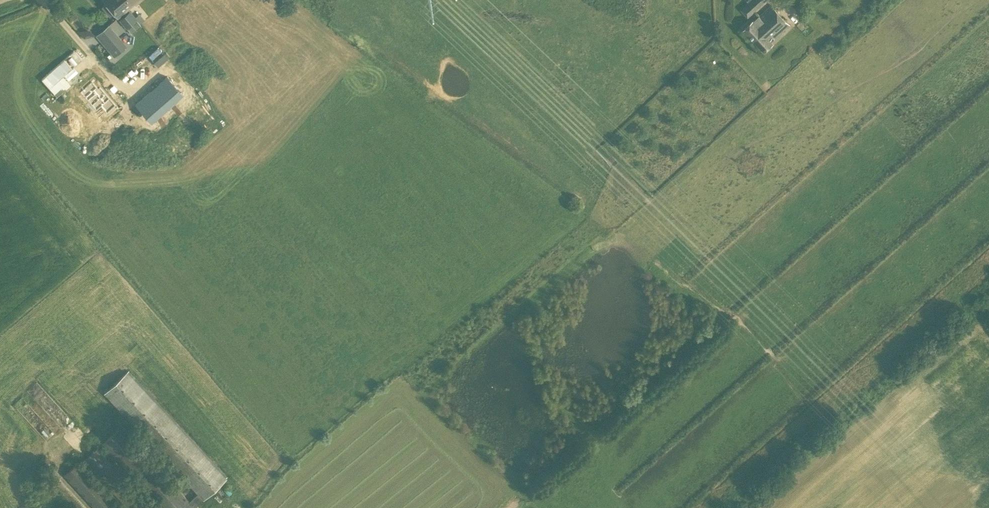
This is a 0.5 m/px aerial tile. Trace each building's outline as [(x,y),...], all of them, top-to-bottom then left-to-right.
[(101,7),(109,16),(114,13),(118,17),(138,0),(103,0),(105,3),(101,7)] [(747,4),(754,11),(766,0),(751,0),(747,4)] [(771,4),(745,28),(765,49),(773,41),(772,40),(790,23),(771,4)] [(129,11),(119,20),(126,28),(136,20),(136,19),(129,11)] [(108,24),(95,35),(104,45),(114,57),(127,46),(108,24)] [(64,59),(41,79),(57,96),(66,88),(58,80),(72,68),(64,59)] [(149,92),(136,104),(148,118),(155,112),(153,109),(159,104),(162,106),(180,90),(167,76),(167,77),(159,84),(162,87),(166,92),(157,100),(150,92),(150,91),(149,92)] [(83,89),(105,115),(119,103),(96,77),(83,89)] [(195,506),(201,500),(202,500),(225,479),(126,372),(103,394),(111,402),(197,495),(190,501),(120,426),(101,443),(100,442),(96,446),(97,448),(83,460),(127,507),(155,507),(103,451),(106,448),(162,507),(196,507),(195,506)] [(80,464),(78,462),(64,475),(95,507),(121,507),(80,464)]
